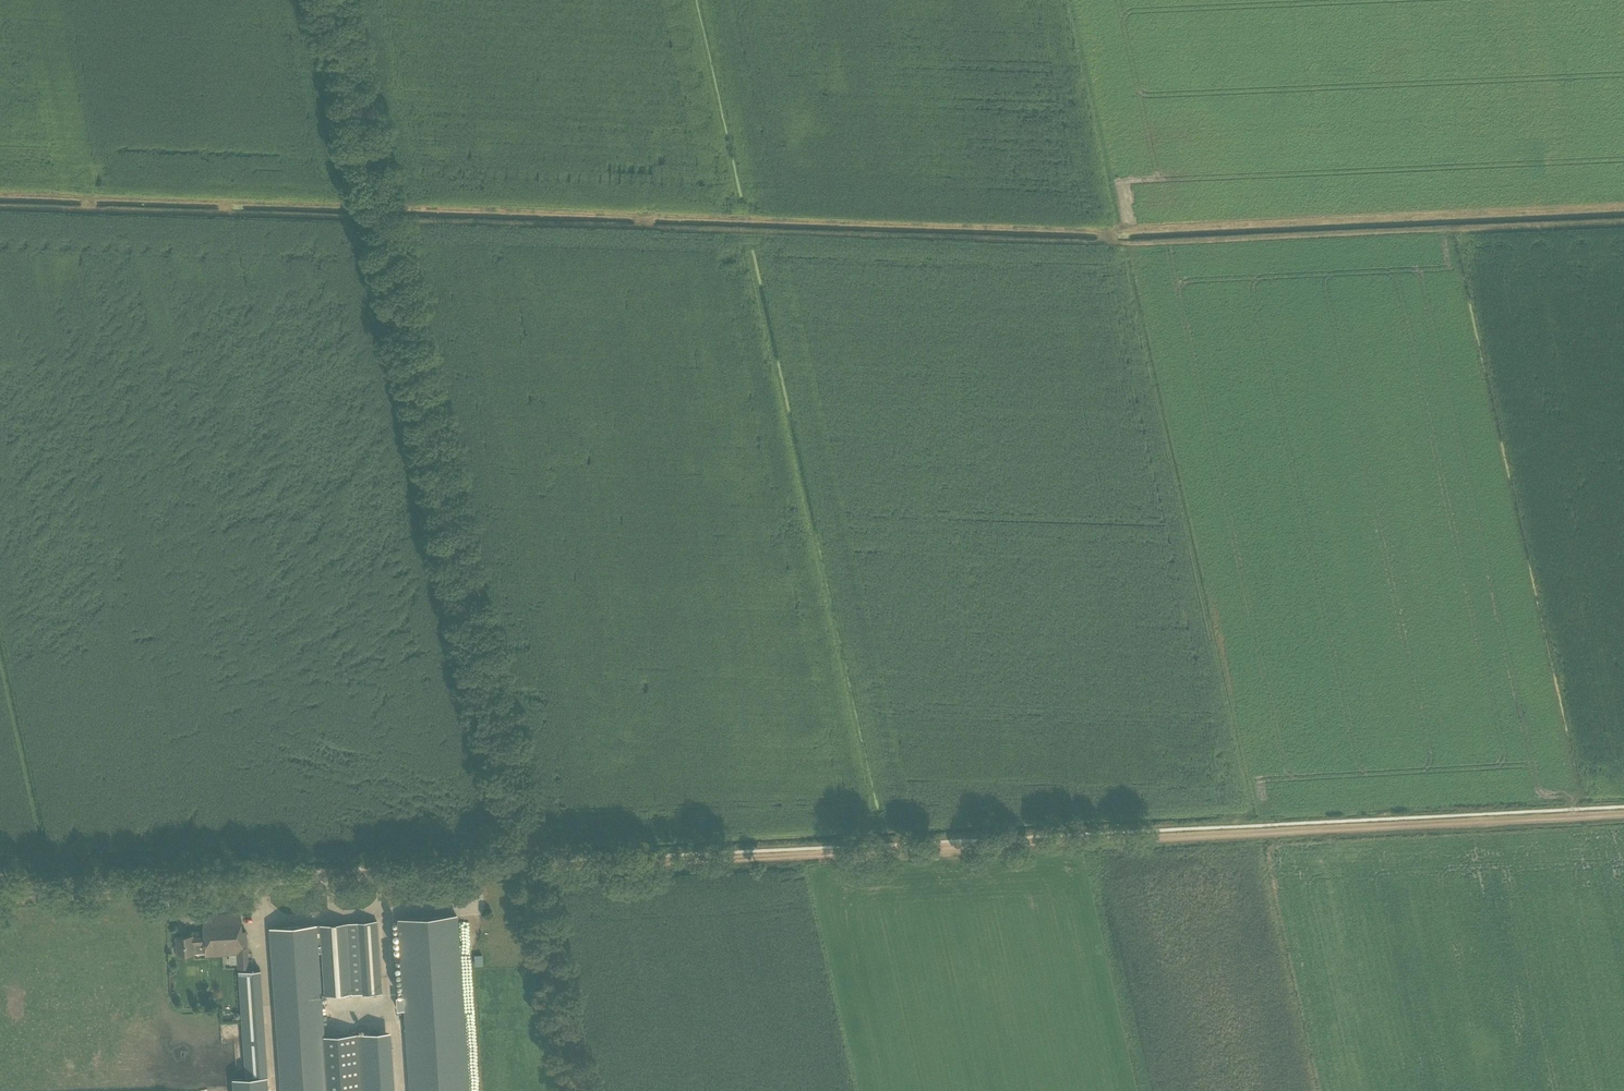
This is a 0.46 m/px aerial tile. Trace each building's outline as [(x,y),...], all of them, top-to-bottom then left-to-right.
[(193,935),(176,936),(177,947),(177,956),(195,955),(195,953),(205,953),(205,956),(229,955),(237,954),(237,964),(238,969),(239,969),(250,968),(248,931),(242,931),(242,923),(241,913),(203,915),(204,936),(193,936),(193,935)] [(458,915),(398,919),(410,1090),(470,1090),(458,915)] [(325,1036),(318,946),(322,945),(325,996),(363,993),(363,995),(382,994),(377,921),(320,925),(269,928),(280,1090),(329,1090),(325,1036)] [(475,955),(474,955),(475,966),(483,965),(484,965),(483,955),(475,955)] [(238,972),(246,1078),(268,1076),(261,970),(238,972)] [(356,1034),(360,1090),(395,1090),(391,1032),(356,1034)] [(325,1036),(329,1090),(360,1090),(356,1034),(325,1036)] [(232,1078),(233,1090),(269,1090),(268,1076),(246,1078),(232,1078)]
